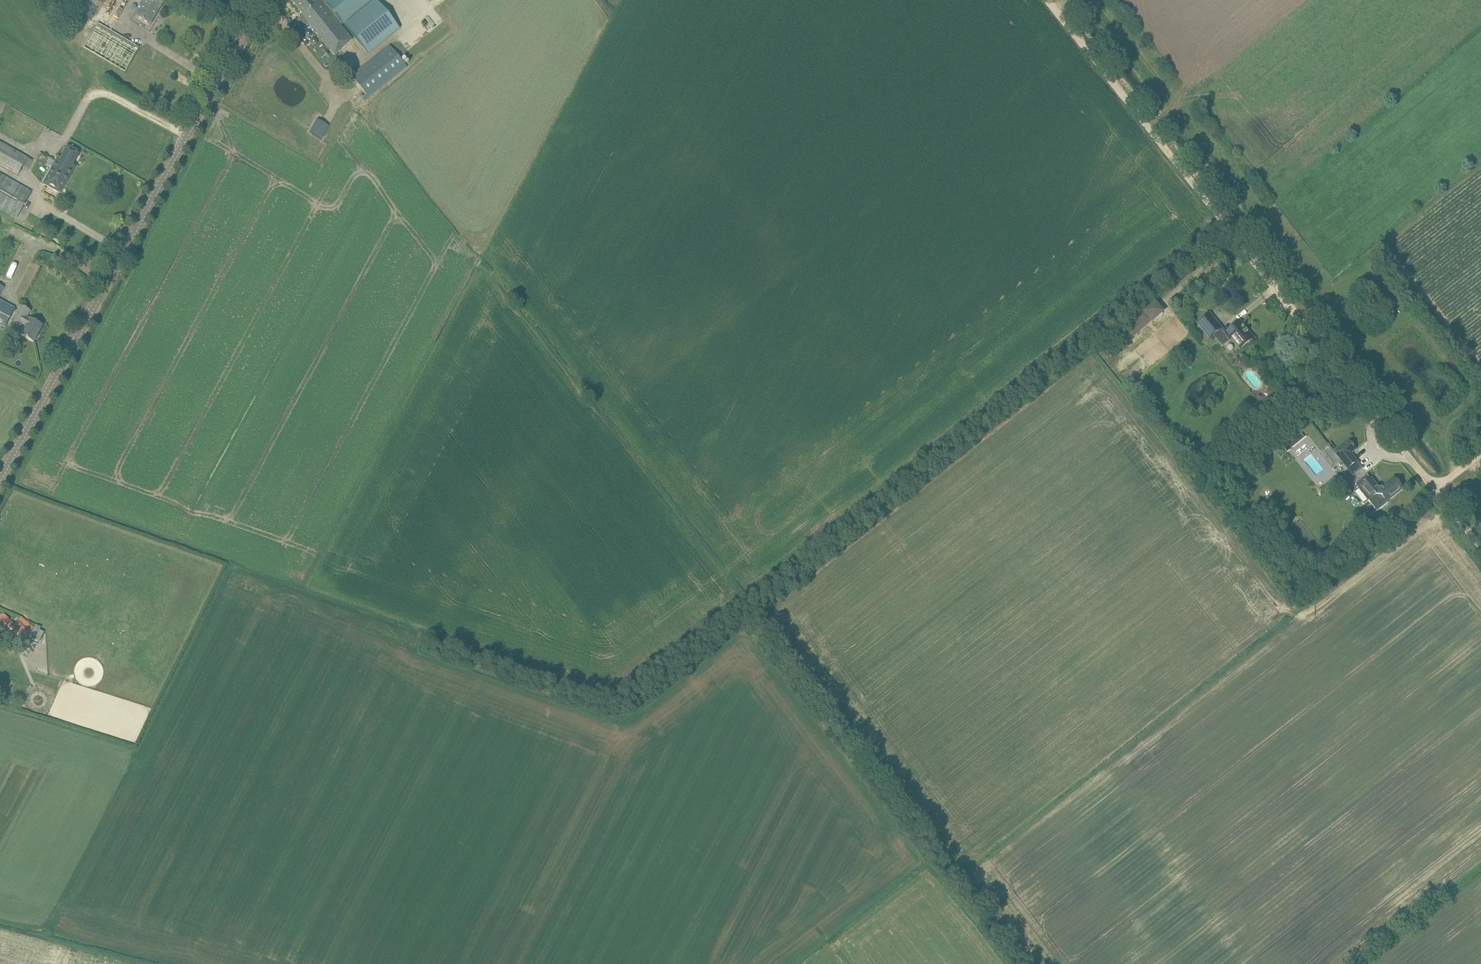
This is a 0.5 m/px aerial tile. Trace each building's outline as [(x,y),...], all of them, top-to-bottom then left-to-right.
[(94,14),(112,24),(126,0),(102,0),(94,14)] [(135,18),(150,26),(165,0),(144,0),(145,1),(135,18)] [(291,0),(335,56),(353,41),(341,25),(323,3),(321,0),(291,0)] [(341,25),(372,0),(327,0),(323,3),(341,25)] [(376,0),(374,0),(344,25),(347,28),(368,54),(399,29),(376,0)] [(83,49),(125,73),(140,47),(99,22),(83,49)] [(350,75),(367,98),(407,66),(389,44),(350,75)] [(319,121),(312,134),(321,140),(328,126),(319,121)] [(32,161),(0,142),(0,164),(18,174),(22,166),(28,169),(32,161)] [(64,180),(78,154),(67,147),(55,169),(52,168),(43,184),(60,193),(66,182),(64,180)] [(16,219),(31,192),(0,174),(0,210),(16,219)] [(5,327),(14,310),(0,302),(0,324),(5,327)] [(1164,311),(1157,302),(1125,331),(1132,338),(1164,311)] [(21,335),(33,342),(42,326),(26,317),(29,311),(20,306),(13,320),(22,325),(22,324),(26,326),(21,335)] [(1225,333),(1210,314),(1198,323),(1210,337),(1215,333),(1224,344),(1233,337),(1241,348),(1253,338),(1240,321),(1225,333)] [(1239,358),(1233,361),(1237,368),(1243,364),(1239,358)] [(1138,393),(1147,393),(1147,382),(1138,382),(1138,393)] [(1333,452),(1347,469),(1357,461),(1350,454),(1356,449),(1349,440),(1333,452)] [(1368,474),(1355,484),(1358,488),(1369,501),(1377,511),(1388,503),(1387,501),(1403,489),(1394,478),(1382,488),(1378,487),(1368,474)] [(9,618),(4,614),(0,618),(0,626),(1,627),(2,626),(19,643),(27,635),(9,618)] [(41,627),(36,625),(29,638),(38,643),(44,632),(40,630),(41,627)] [(0,696),(0,702),(8,705),(11,696),(1,693),(0,696)]
